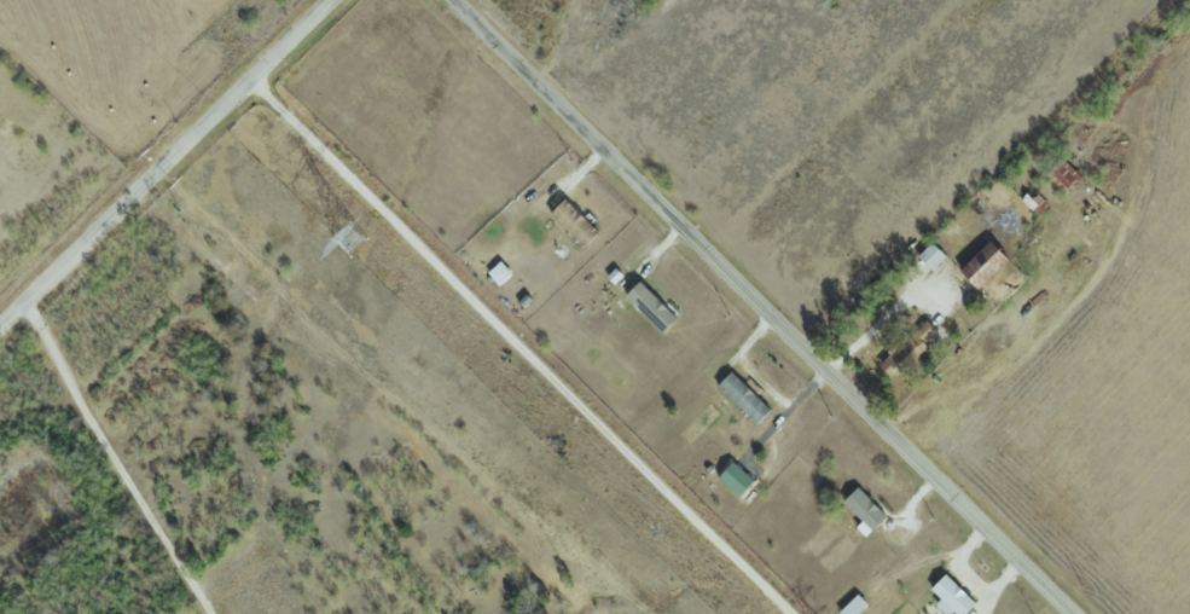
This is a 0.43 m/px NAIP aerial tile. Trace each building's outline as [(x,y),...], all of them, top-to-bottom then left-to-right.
[(1019,200),(1036,216),(1045,207),(1028,190),(1019,200)] [(547,214),(582,247),(597,231),(562,198),(547,214)] [(1006,259),(988,240),(956,269),(974,289),(1006,259)] [(943,256),(930,242),(915,255),(929,270),(943,256)] [(622,295),(661,332),(675,317),(636,280),(622,295)] [(715,386),(755,424),(769,409),(729,371),(715,386)] [(751,477),(727,462),(715,480),(739,496),(751,477)] [(859,521),(854,527),(863,537),(884,517),(855,486),(840,501),(859,521)] [(951,610),(955,613),(963,613),(973,603),(942,573),(928,588),(938,598),(933,604),(943,613),(947,613),(951,610)]
